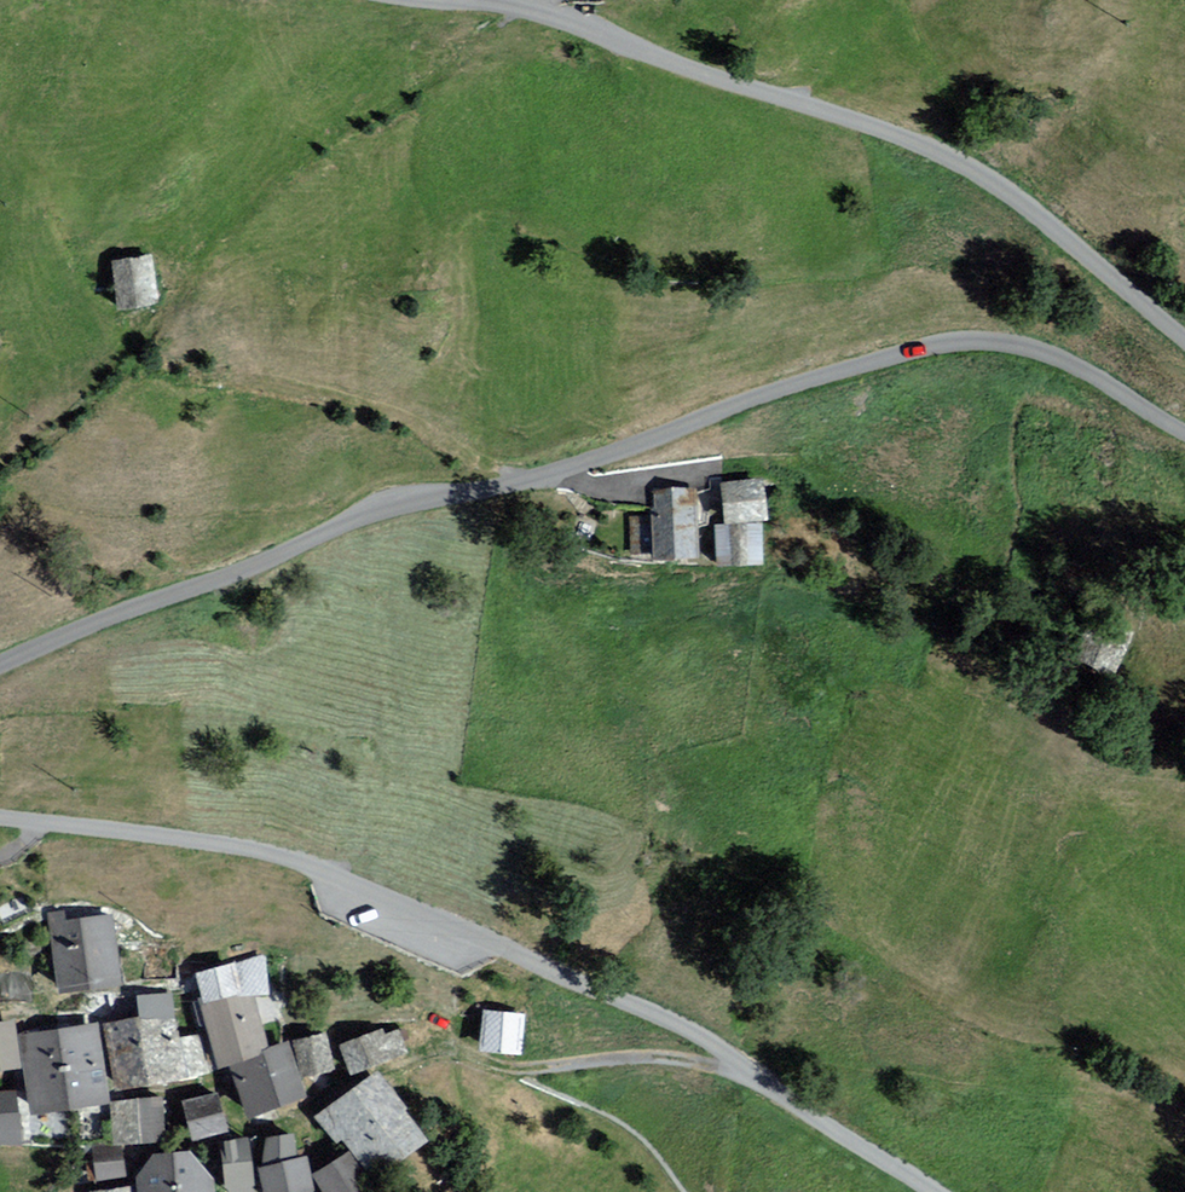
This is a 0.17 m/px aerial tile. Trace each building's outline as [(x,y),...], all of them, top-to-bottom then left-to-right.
[(160,289),(155,245),(115,249),(120,294),(160,289)] [(720,476),(727,514),(771,506),(764,468),(720,476)] [(692,493),(653,495),(655,564),(695,563),(692,493)] [(760,526),(717,528),(719,570),(762,569),(760,526)] [(115,948),(54,955),(59,995),(120,987),(115,948)] [(229,969),(195,976),(202,1006),(236,999),(229,969)] [(483,1039),(525,1040),(526,1001),(484,1000),(483,1039)] [(249,1001),(202,1013),(217,1068),(264,1056),(249,1001)] [(102,1027),(113,1091),(173,1081),(162,1017),(102,1027)] [(12,1025),(0,1027),(0,1074),(18,1072),(12,1025)] [(108,1108),(98,1026),(19,1036),(29,1117),(108,1108)] [(323,1038),(296,1044),(304,1081),(331,1076),(323,1038)] [(368,1038),(339,1049),(350,1077),(379,1067),(368,1038)] [(229,1071),(247,1121),(302,1100),(284,1051),(229,1071)] [(423,1146),(370,1081),(322,1120),(375,1185),(423,1146)] [(0,1097),(0,1137),(17,1135),(13,1095),(0,1097)] [(216,1100),(183,1106),(190,1143),(222,1138),(216,1100)] [(163,1146),(160,1101),(111,1105),(114,1149),(163,1146)] [(294,1143),(264,1141),(262,1165),(292,1167),(294,1143)] [(248,1143),(222,1145),(226,1191),(252,1191),(248,1143)] [(125,1150),(95,1152),(96,1170),(126,1168),(125,1150)] [(138,1191),(212,1191),(209,1156),(136,1160),(138,1191)] [(315,1177),(325,1191),(365,1191),(367,1191),(346,1158),(315,1177)] [(259,1175),(263,1191),(314,1191),(307,1164),(259,1175)]
